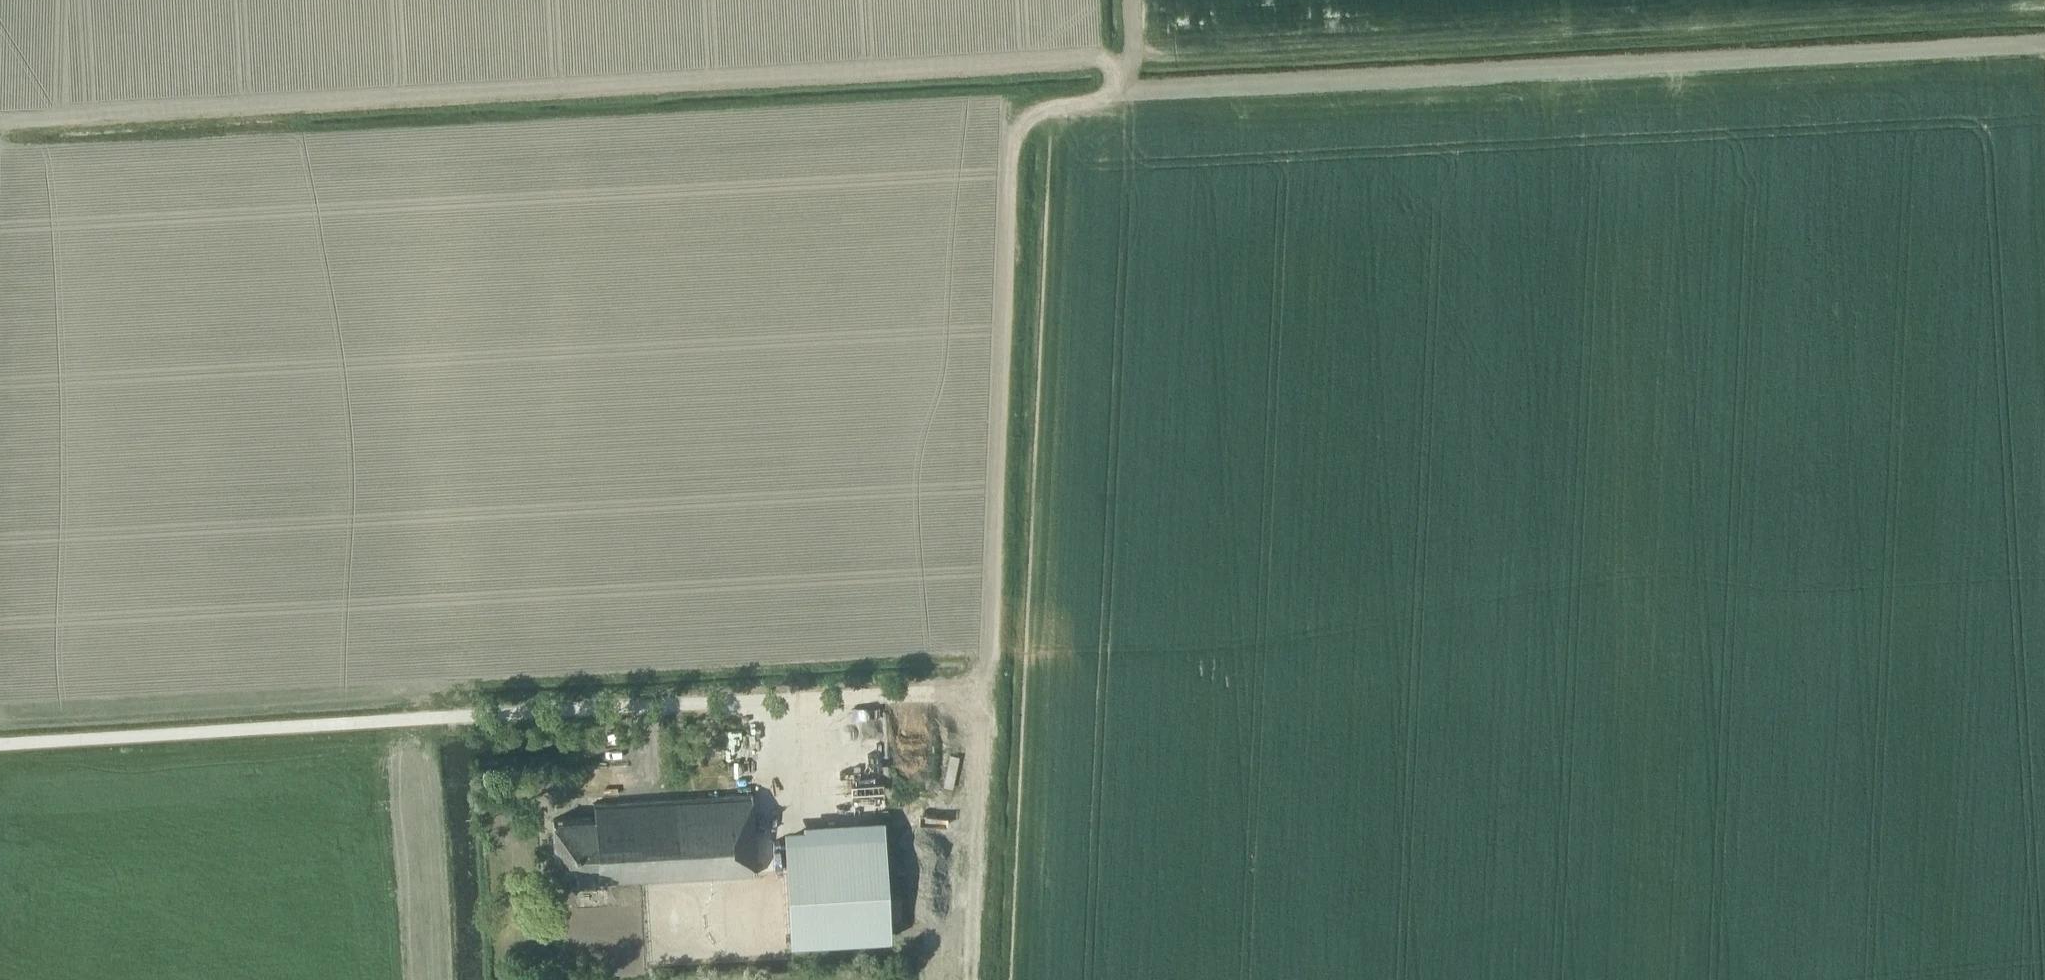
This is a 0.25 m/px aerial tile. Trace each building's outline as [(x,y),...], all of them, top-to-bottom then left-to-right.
[(596,816),(554,818),(556,870),(576,869),(577,883),(756,874),(752,794),(595,802),(596,816)] [(785,838),(790,939),(891,934),(885,833),(785,838)]
